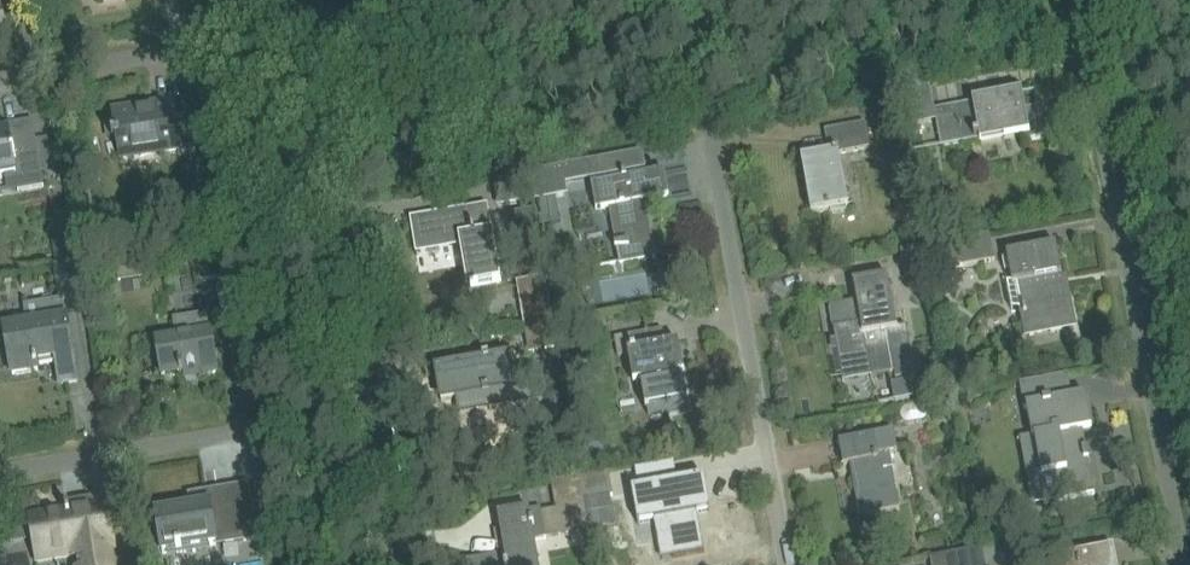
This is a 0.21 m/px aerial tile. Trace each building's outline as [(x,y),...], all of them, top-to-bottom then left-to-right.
[(930,86),(900,92),(906,126),(937,121),(941,147),(980,140),(981,144),(1020,137),(1021,142),(1045,137),(1041,116),(1023,119),(1021,110),(1025,109),(1022,93),(1012,95),(934,109),(930,86)] [(119,136),(113,137),(114,141),(119,140),(122,158),(162,152),(183,149),(184,156),(197,154),(189,105),(176,107),(173,108),(172,103),(155,106),(150,106),(151,114),(142,115),(142,114),(137,115),(136,109),(115,112),(119,136)] [(6,176),(16,175),(18,190),(44,186),(42,173),(56,170),(51,138),(37,140),(34,120),(9,124),(0,126),(0,177),(6,176)] [(812,214),(836,210),(849,208),(839,154),(870,149),(866,123),(825,131),(830,154),(802,159),(812,214)] [(648,151),(647,170),(660,170),(661,151),(648,151)] [(535,201),(568,195),(567,186),(592,181),(589,162),(530,173),(535,201)] [(600,184),(592,185),(597,211),(605,210),(611,209),(618,245),(615,246),(616,249),(618,249),(621,263),(631,261),(654,257),(654,259),(656,258),(648,218),(647,218),(644,203),(649,202),(662,199),(669,198),(665,172),(657,174),(633,178),(628,179),(627,175),(623,176),(623,180),(600,184)] [(434,215),(411,219),(415,247),(417,247),(464,239),(465,246),(472,286),(495,282),(502,281),(494,233),(489,205),(466,209),(434,215)] [(535,211),(514,214),(517,234),(538,231),(535,211)] [(990,234),(929,246),(933,271),(942,270),(943,275),(962,271),(961,266),(995,260),(990,234)] [(202,279),(222,276),(217,244),(197,247),(202,279)] [(1034,251),(1007,256),(1013,283),(1008,284),(1013,311),(1019,309),(1025,337),(1031,336),(1051,332),(1071,328),(1072,335),(1073,334),(1064,285),(1061,286),(1060,278),(1068,276),(1068,275),(1063,276),(1057,246),(1034,251)] [(66,317),(63,298),(85,293),(81,262),(54,267),(58,299),(24,305),(27,324),(5,327),(13,375),(39,371),(37,362),(57,359),(61,384),(78,381),(67,317),(66,317)] [(898,329),(889,277),(853,283),(854,285),(855,285),(858,301),(830,306),(838,353),(839,353),(843,375),(842,375),(844,382),(895,373),(896,379),(916,375),(907,327),(898,329)] [(525,328),(553,324),(545,278),(517,283),(525,328)] [(529,353),(557,348),(553,324),(525,328),(529,353)] [(663,329),(615,338),(618,356),(631,354),(637,384),(643,383),(649,415),(665,413),(689,408),(682,375),(685,375),(679,344),(666,346),(663,329)] [(218,372),(211,333),(157,342),(163,376),(181,373),(181,375),(184,374),(184,372),(199,370),(200,375),(218,372)] [(460,366),(436,370),(442,401),(456,398),(459,415),(545,400),(539,366),(511,371),(510,367),(509,358),(460,366)] [(1095,495),(1085,443),(1080,444),(1078,433),(1092,430),(1086,396),(1043,404),(1039,381),(1020,385),(1024,410),(1027,409),(1033,441),(1035,441),(1042,478),(1053,476),(1058,502),(1095,495)] [(864,440),(840,444),(844,467),(853,465),(861,514),(860,514),(860,517),(884,513),(900,510),(890,454),(898,453),(895,434),(876,437),(864,440)] [(609,472),(580,477),(581,478),(585,501),(611,496),(613,495),(609,472)] [(468,562),(468,564),(540,564),(535,540),(547,538),(546,531),(589,524),(585,501),(581,478),(553,483),(558,510),(542,512),(542,509),(530,511),(523,512),(499,516),(502,530),(504,544),(506,555),(468,562)] [(664,486),(632,491),(639,525),(641,524),(655,521),(667,519),(669,528),(671,534),(670,534),(673,549),(674,555),(673,555),(674,558),(705,552),(702,532),(701,533),(700,530),(701,530),(701,528),(700,528),(699,525),(700,525),(700,523),(699,523),(699,520),(700,520),(698,513),(709,511),(709,512),(711,512),(707,490),(706,490),(705,485),(706,485),(705,478),(674,484),(673,484),(664,486)] [(275,485),(267,486),(269,501),(276,500),(277,500),(275,485)] [(190,508),(157,514),(157,516),(159,529),(163,553),(167,552),(177,551),(177,552),(183,551),(183,550),(210,545),(215,545),(257,538),(248,486),(218,491),(218,495),(209,497),(208,494),(193,496),(192,497),(191,499),(191,500),(191,502),(193,503),(194,503),(195,507),(190,508)] [(32,526),(38,559),(76,553),(78,564),(112,564),(110,554),(109,547),(114,546),(106,500),(89,503),(91,511),(88,512),(88,514),(77,515),(77,514),(71,515),(70,507),(69,507),(66,507),(67,511),(47,514),(49,523),(32,526)] [(26,527),(1,531),(3,543),(18,540),(18,538),(28,536),(26,527)] [(1016,542),(983,548),(986,564),(1021,564),(1016,542)] [(983,548),(947,556),(949,564),(986,564),(983,548)] [(1110,550),(1050,562),(1051,564),(1113,564),(1110,550)]
